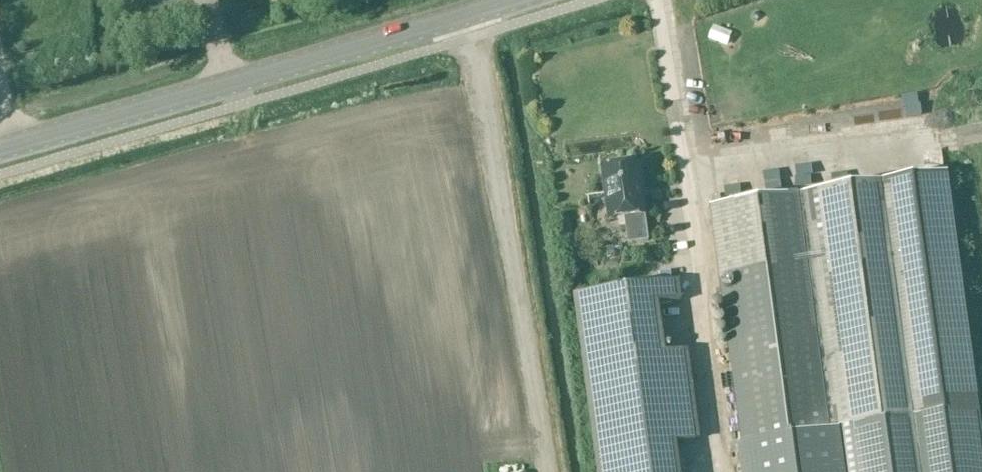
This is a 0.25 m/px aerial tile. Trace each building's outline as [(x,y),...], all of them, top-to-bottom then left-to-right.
[(645,216),(638,164),(602,169),(609,221),(625,219),(628,244),(648,242),(645,216)] [(978,415),(946,175),(710,207),(742,446),(978,415)] [(575,297),(598,471),(674,471),(671,445),(695,442),(683,353),(664,355),(657,307),(681,303),(678,283),(575,297)]
